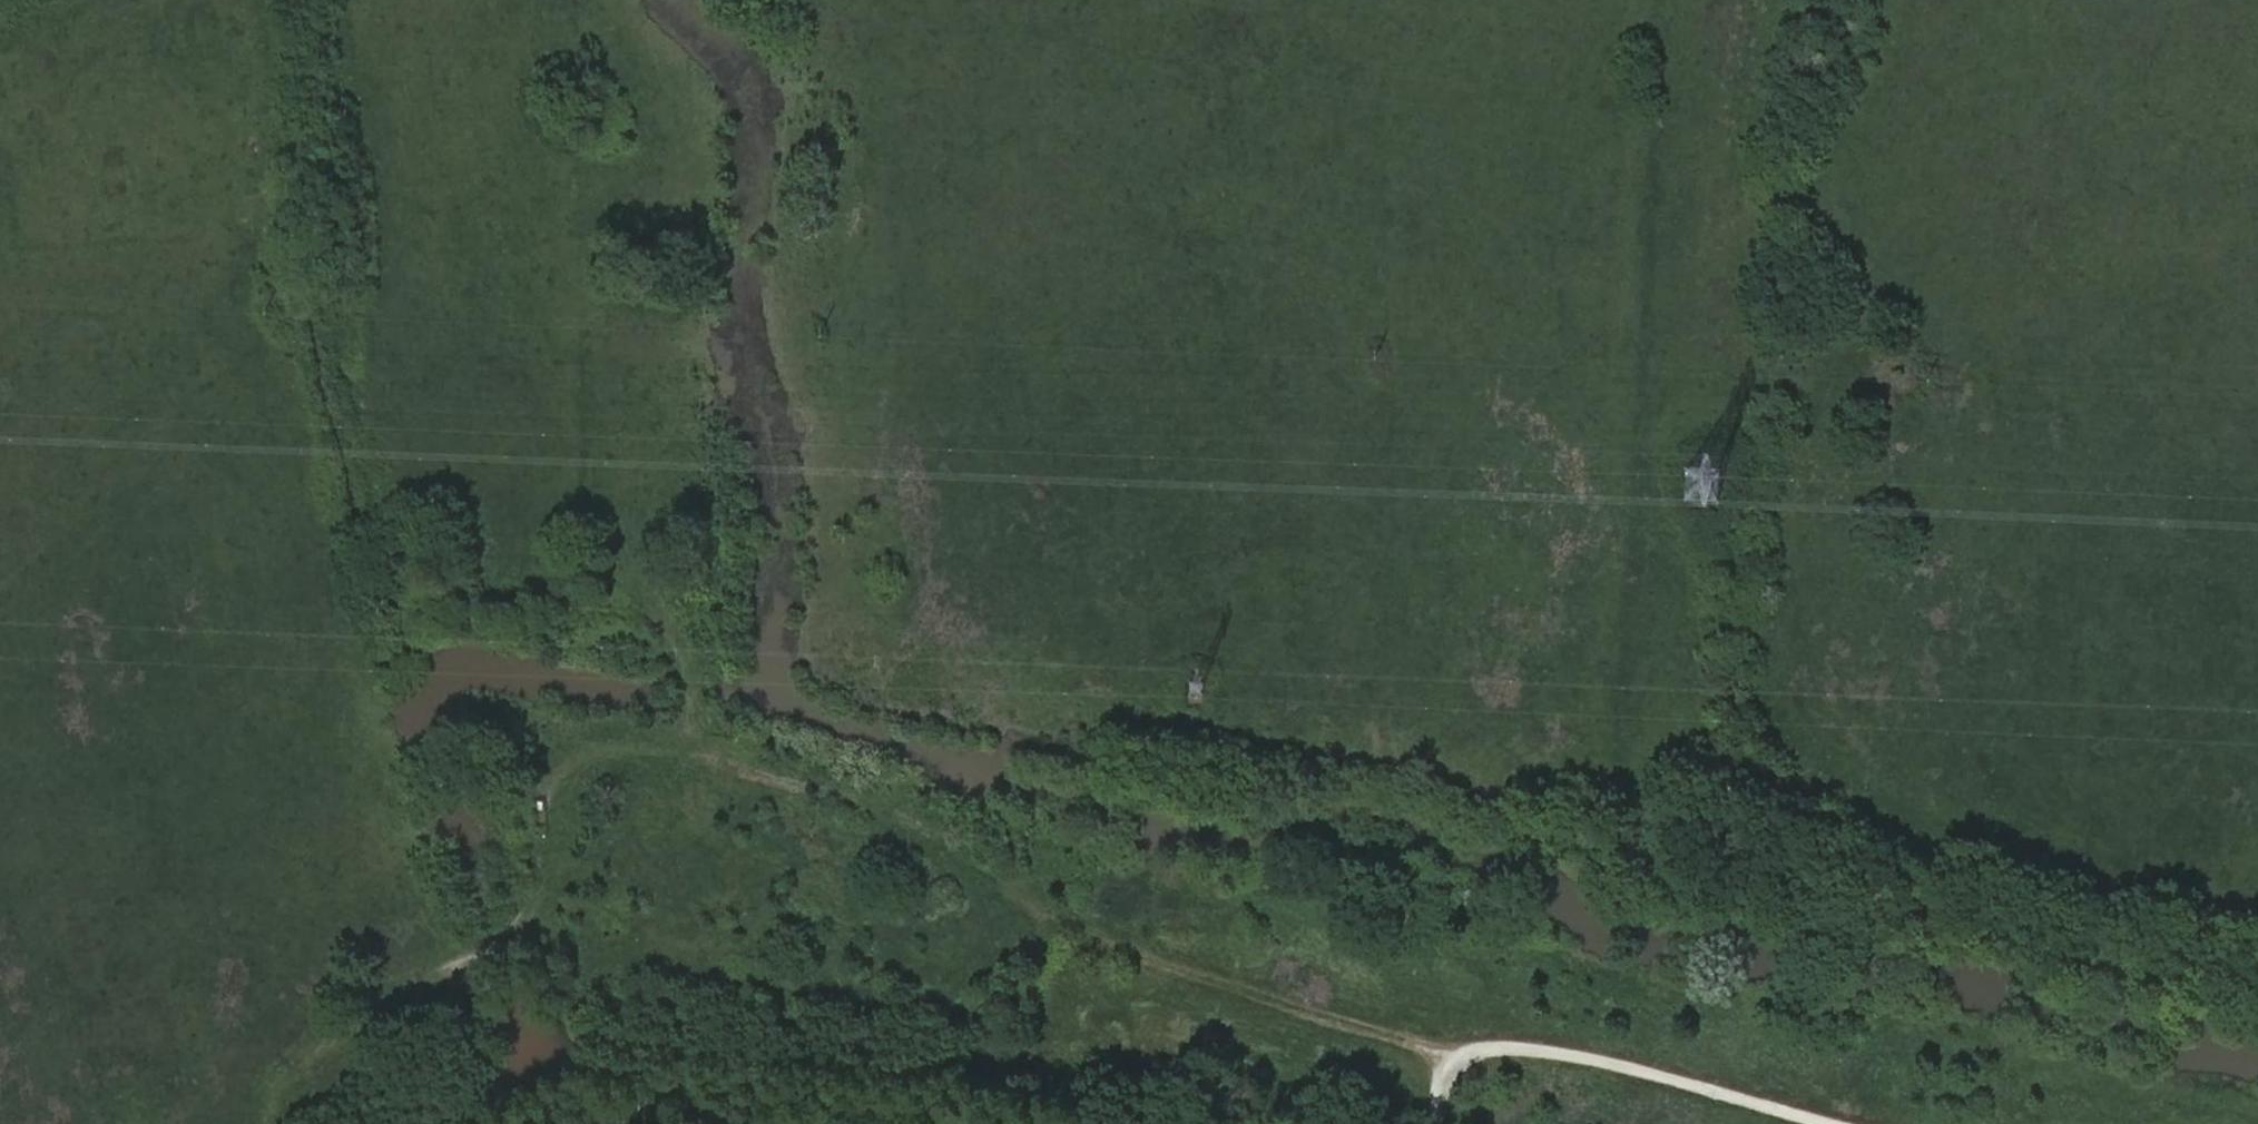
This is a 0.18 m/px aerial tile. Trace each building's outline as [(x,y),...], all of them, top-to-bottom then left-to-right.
[(1716,501),(1719,470),(1687,467),(1685,498),(1716,501)]
